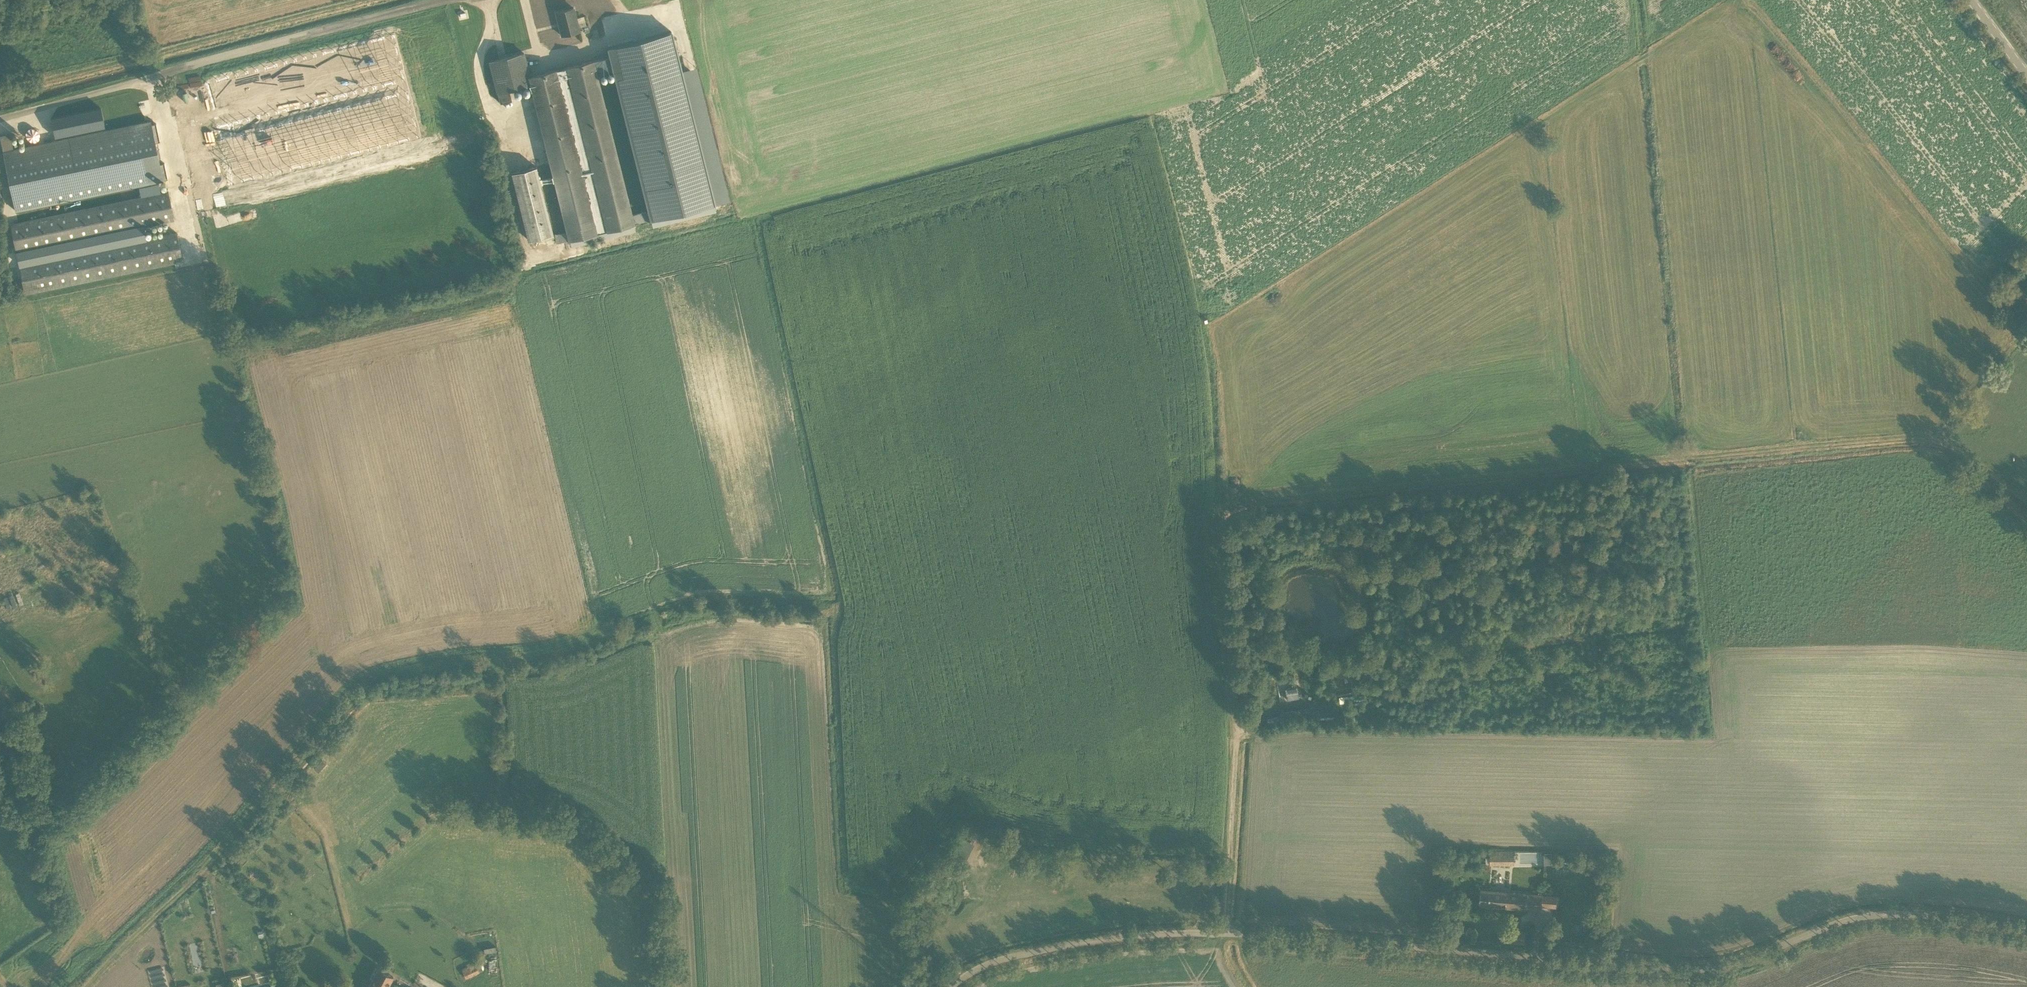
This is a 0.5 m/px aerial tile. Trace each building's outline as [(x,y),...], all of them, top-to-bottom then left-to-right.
[(562,36),(579,31),(573,8),(556,12),(562,36)] [(651,219),(714,204),(671,31),(608,47),(610,56),(604,58),(530,76),(524,53),(490,61),(497,93),(500,103),(512,100),(509,90),(531,84),(570,239),(634,223),(651,219)] [(393,36),(208,83),(233,183),(418,136),(407,92),(309,117),(300,119),(239,135),(236,136),(233,123),(236,122),(317,102),(326,100),(404,80),(393,36)] [(58,139),(108,128),(104,112),(55,122),(58,139)] [(14,150),(10,133),(0,135),(0,136),(16,211),(162,180),(163,180),(151,121),(150,121),(14,150)] [(554,234),(537,166),(511,172),(528,240),(554,234)] [(141,196),(160,192),(158,184),(139,188),(141,196)] [(174,219),(168,192),(11,224),(17,252),(174,219)] [(184,264),(177,233),(20,266),(26,293),(175,262),(176,266),(184,264)] [(29,701),(17,706),(21,715),(33,710),(29,701)] [(1340,709),(1339,715),(1353,717),(1354,712),(1340,709)] [(1489,850),(1489,865),(1514,864),(1514,850),(1489,850)] [(1552,864),(1552,853),(1544,853),(1544,864),(1552,864)] [(1527,901),(1528,894),(1480,890),(1480,904),(1527,908),(1527,901)] [(1542,902),(1543,896),(1528,894),(1527,901),(1542,902)] [(1503,941),(1525,943),(1525,932),(1504,929),(1503,941)] [(465,978),(480,972),(475,962),(461,968),(465,978)] [(368,986),(388,986),(393,977),(378,969),(368,986)]
